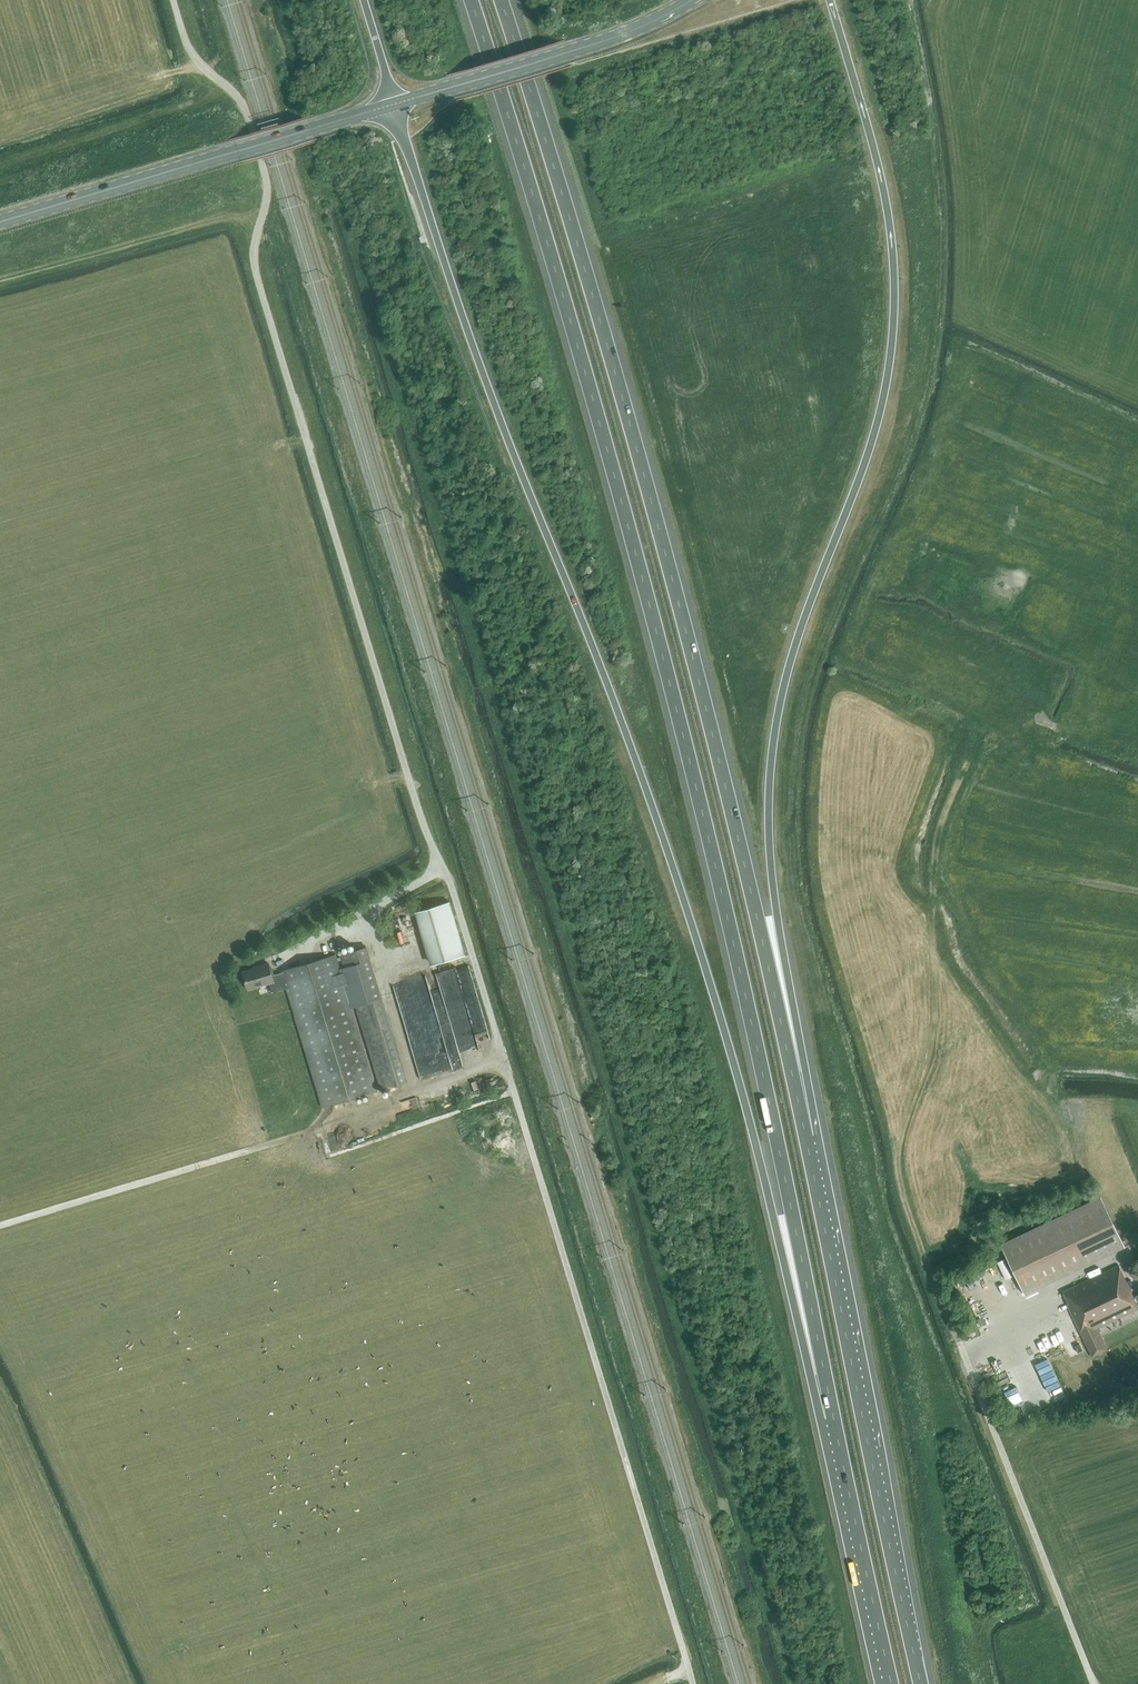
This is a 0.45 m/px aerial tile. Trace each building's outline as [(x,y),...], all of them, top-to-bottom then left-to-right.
[(431,965),(466,955),(451,901),(415,911),(431,965)] [(338,961),(342,959),(377,1074),(381,1089),(403,1082),(399,1067),(378,999),(382,998),(366,947),(341,954),(341,956),(337,958),(336,954),(281,971),(282,972),(272,975),(269,963),(258,966),(258,967),(243,971),(249,989),(269,982),(273,993),(287,988),(323,1107),(377,1090),(338,961)] [(399,1004),(430,1000),(427,977),(396,981),(399,1004)] [(449,997),(436,1000),(453,1068),(465,1065),(461,1051),(468,1049),(457,1006),(451,1008),(449,997)] [(1024,1294),(1125,1246),(1102,1195),(1001,1243),(1024,1294)] [(1119,1265),(1063,1291),(1068,1303),(1067,1303),(1092,1356),(1108,1349),(1097,1328),(1137,1308),(1137,1307),(1137,1305),(1137,1304),(1137,1294),(1133,1296),(1119,1265)]
